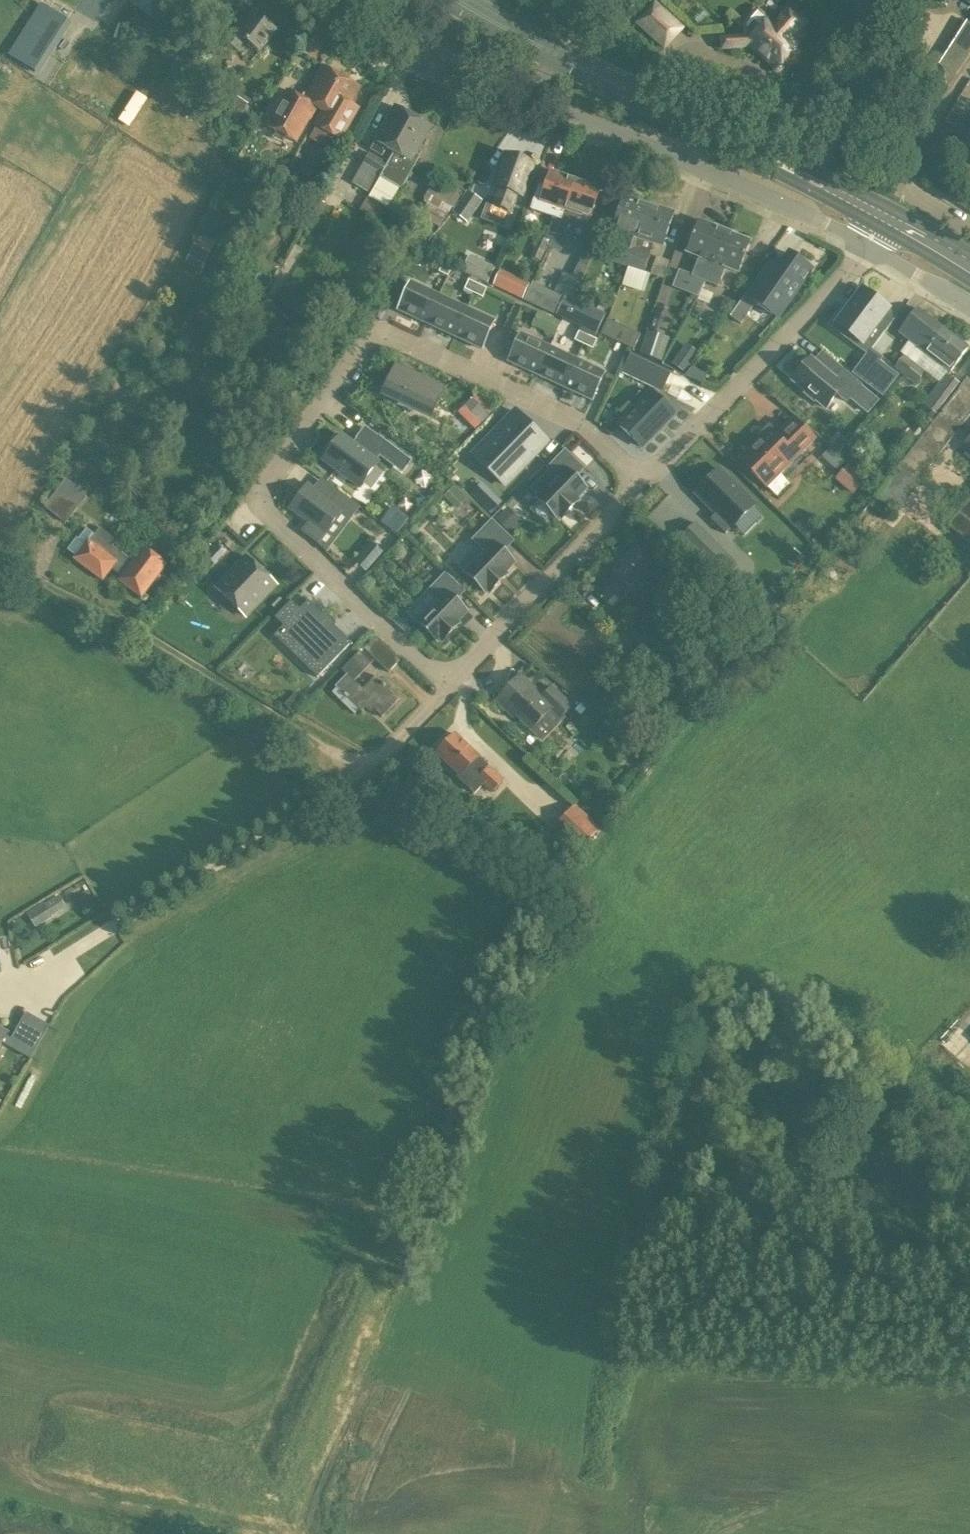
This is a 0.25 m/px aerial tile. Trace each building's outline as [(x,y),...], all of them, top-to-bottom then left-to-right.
[(132,2),(160,24),(177,2),(181,5),(185,0),(133,0),(132,2)] [(638,18),(634,24),(664,51),(685,27),(677,20),(662,7),(654,0),(638,18)] [(43,6),(32,24),(56,39),(67,21),(43,6)] [(774,25),(767,19),(760,27),(753,20),(746,29),(748,37),(720,39),(720,40),(727,39),(728,48),(721,49),(721,50),(750,48),(770,66),(775,76),(782,78),(787,76),(806,54),(790,39),(804,24),(787,10),(774,25)] [(242,19),(225,42),(236,50),(244,40),(258,51),(275,30),(253,12),(246,21),(242,19)] [(964,21),(935,67),(919,70),(923,92),(947,88),(969,52),(969,25),(964,21)] [(316,109),(321,112),(340,76),(322,66),(304,99),(286,90),(265,127),(297,144),(316,109)] [(140,68),(111,115),(124,123),(134,108),(138,110),(157,78),(140,68)] [(314,126),(316,127),(309,139),(331,151),(338,139),(340,141),(358,109),(349,104),(359,87),(340,76),(321,112),(314,126)] [(226,113),(238,120),(250,102),(238,95),(226,113)] [(381,157),(386,149),(392,152),(411,118),(393,108),(374,142),(370,151),(381,157)] [(392,152),(386,164),(378,178),(400,190),(414,165),(411,163),(430,128),(411,118),(392,152)] [(960,152),(969,158),(969,136),(960,152)] [(378,178),(386,164),(368,154),(352,180),(371,191),(378,178)] [(519,195),(531,165),(506,156),(495,186),(499,188),(493,205),(509,211),(515,194),(519,195)] [(532,210),(553,217),(550,224),(558,227),(575,181),(550,172),(545,188),(540,186),(532,210)] [(267,174),(260,191),(269,195),(277,179),(267,174)] [(575,181),(558,227),(566,230),(569,224),(575,226),(579,215),(588,219),(599,189),(575,181)] [(424,209),(416,221),(426,228),(430,222),(440,228),(444,222),(458,200),(432,184),(425,194),(431,198),(424,209)] [(300,201),(310,208),(320,193),(310,186),(300,201)] [(453,214),(467,224),(482,202),(468,192),(453,214)] [(367,197),(360,210),(377,220),(384,207),(367,197)] [(610,229),(629,235),(626,246),(617,243),(611,261),(628,266),(648,205),(621,197),(610,229)] [(673,213),(648,205),(628,266),(643,271),(649,253),(653,243),(662,246),(673,213)] [(691,277),(704,283),(723,232),(698,222),(686,252),(699,257),(691,277)] [(550,224),(545,240),(563,246),(569,231),(566,230),(558,227),(550,224)] [(750,242),(723,232),(704,283),(717,288),(725,268),(738,273),(750,242)] [(548,241),(539,238),(531,256),(540,260),(543,252),(544,252),(548,241)] [(195,243),(185,262),(200,270),(210,251),(195,243)] [(769,261),(753,284),(729,316),(740,324),(755,303),(771,314),(782,299),(785,301),(797,284),(799,286),(811,269),(789,253),(778,268),(769,261)] [(488,283),(495,268),(469,256),(462,271),(488,283)] [(649,275),(664,276),(666,257),(651,256),(649,275)] [(443,263),(438,272),(448,276),(452,267),(443,263)] [(560,297),(552,313),(564,319),(566,320),(596,335),(606,315),(575,301),(574,303),(570,302),(586,268),(578,264),(572,277),(562,298),(560,297)] [(619,284),(637,290),(643,272),(624,266),(619,284)] [(499,269),(492,284),(521,297),(528,283),(499,269)] [(562,298),(572,277),(563,273),(553,294),(560,297),(562,298)] [(468,280),(464,289),(473,293),(477,284),(468,280)] [(398,310),(426,323),(438,297),(410,284),(398,310)] [(477,284),(473,293),(482,298),(486,289),(487,289),(477,284)] [(524,300),(552,313),(560,297),(553,294),(532,284),(524,300)] [(285,287),(279,294),(290,302),(295,295),(285,287)] [(863,288),(848,309),(843,306),(832,320),(871,350),(884,333),(874,326),(887,308),(875,299),(876,298),(863,288)] [(453,336),(466,309),(438,297),(426,323),(453,336)] [(494,322),(466,309),(453,336),(481,349),(494,322)] [(899,333),(924,352),(942,328),(917,310),(899,333)] [(538,313),(532,326),(554,336),(560,323),(538,313)] [(640,336),(607,321),(600,335),(633,350),(640,336)] [(968,349),(942,328),(924,352),(950,372),(968,349)] [(669,336),(646,329),(639,352),(662,359),(669,336)] [(578,331),(574,340),(583,345),(588,335),(578,331)] [(508,361),(536,374),(549,348),(521,335),(508,361)] [(588,335),(583,345),(592,349),(597,340),(588,335)] [(166,348),(163,341),(157,338),(150,341),(147,347),(149,354),(156,357),(163,355),(166,348)] [(671,365),(683,374),(698,354),(685,345),(671,365)] [(563,387),(576,361),(549,348),(536,374),(563,387)] [(671,372),(631,353),(622,373),(662,392),(671,372)] [(893,369),(903,376),(913,363),(904,356),(893,369)] [(797,375),(792,381),(805,392),(803,394),(814,402),(815,400),(825,408),(836,394),(846,402),(850,398),(869,413),(879,401),(860,385),(861,384),(843,369),(835,378),(811,358),(806,364),(805,363),(796,374),(797,375)] [(604,374),(576,361),(563,387),(591,400),(604,374)] [(878,362),(863,382),(882,396),(897,376),(878,362)] [(925,373),(913,363),(903,376),(914,385),(925,373)] [(398,365),(385,393),(430,414),(443,386),(398,365)] [(702,384),(707,375),(691,368),(685,376),(702,384)] [(946,374),(928,397),(941,407),(959,384),(946,374)] [(898,469),(917,484),(969,417),(969,381),(968,379),(898,469)] [(472,389),(448,418),(468,435),(492,406),(472,389)] [(673,414),(651,392),(618,425),(641,447),(673,414)] [(515,412),(481,446),(493,457),(485,466),(505,485),(547,442),(515,412)] [(813,438),(794,419),(776,438),(766,428),(758,436),(761,439),(744,456),(755,468),(751,472),(765,485),(813,438)] [(379,456),(389,464),(398,451),(380,437),(379,438),(380,439),(372,450),(356,438),(355,439),(356,439),(353,444),(342,436),(323,461),(358,487),(377,462),(376,461),(379,456)] [(961,448),(969,456),(969,438),(961,448)] [(829,449),(821,457),(837,471),(844,464),(829,449)] [(549,470),(530,490),(538,497),(536,498),(557,519),(559,517),(561,519),(579,500),(577,499),(586,489),(575,478),(584,468),(565,450),(547,468),(549,470)] [(853,495),(865,481),(847,465),(834,479),(853,495)] [(755,505),(719,469),(695,493),(715,514),(710,520),(724,535),(731,528),(731,529),(755,505)] [(44,508),(66,525),(87,496),(65,479),(44,508)] [(440,496),(453,508),(465,495),(452,483),(440,496)] [(330,502),(307,485),(290,508),(309,522),(302,532),(318,544),(341,513),(348,518),(357,506),(338,491),(330,502)] [(490,496),(482,504),(492,513),(499,504),(490,496)] [(946,527),(969,546),(969,498),(946,527)] [(506,508),(495,520),(509,534),(521,522),(506,508)] [(392,509),(381,522),(397,535),(408,521),(392,509)] [(472,540),(485,551),(464,572),(485,593),(487,591),(489,593),(507,574),(505,573),(514,563),(503,552),(513,541),(491,520),(472,540)] [(720,577),(734,563),(694,524),(680,537),(720,577)] [(118,581),(140,597),(164,565),(142,548),(132,563),(121,555),(126,549),(99,529),(86,546),(84,544),(73,559),(102,581),(111,569),(121,577),(118,581)] [(225,553),(216,544),(205,556),(214,564),(225,553)] [(371,546),(355,565),(362,571),(378,552),(371,546)] [(659,574),(645,559),(644,559),(633,548),(622,559),(611,570),(614,574),(595,593),(611,609),(642,578),(648,585),(659,574)] [(245,616),(275,585),(247,557),(216,588),(245,616)] [(438,642),(440,640),(441,642),(459,623),(457,622),(466,612),(455,601),(464,592),(445,573),(428,591),(437,600),(417,621),(438,642)] [(352,644),(333,625),(336,623),(335,621),(330,626),(324,621),(326,619),(307,600),(306,601),(307,602),(299,610),(291,601),(275,618),(283,626),(274,636),(275,637),(280,632),(320,672),(316,677),(317,678),(350,644),(351,645),(352,644)] [(755,621),(760,614),(747,605),(742,612),(755,621)] [(364,650),(360,655),(370,665),(375,661),(388,673),(399,662),(375,639),(364,650)] [(658,684),(670,672),(643,646),(622,667),(632,677),(634,674),(642,682),(649,675),(658,684)] [(747,651),(741,646),(727,661),(734,667),(747,651)] [(368,704),(382,717),(400,699),(376,676),(363,689),(354,681),(370,665),(358,653),(342,670),(345,673),(335,686),(360,711),(368,704)] [(571,707),(551,687),(542,697),(520,676),(497,701),(510,715),(513,712),(533,732),(550,713),(558,721),(571,707)] [(285,703),(283,704),(292,713),(295,709),(303,701),(295,693),(285,703)] [(478,757),(479,756),(455,734),(436,753),(459,775),(457,777),(475,794),(484,784),(493,793),(504,782),(478,757)] [(644,774),(652,765),(642,757),(637,763),(638,769),(644,774)] [(578,851),(598,829),(575,808),(555,830),(578,851)] [(44,908),(43,907),(27,917),(35,929),(66,910),(59,898),(44,908)]
